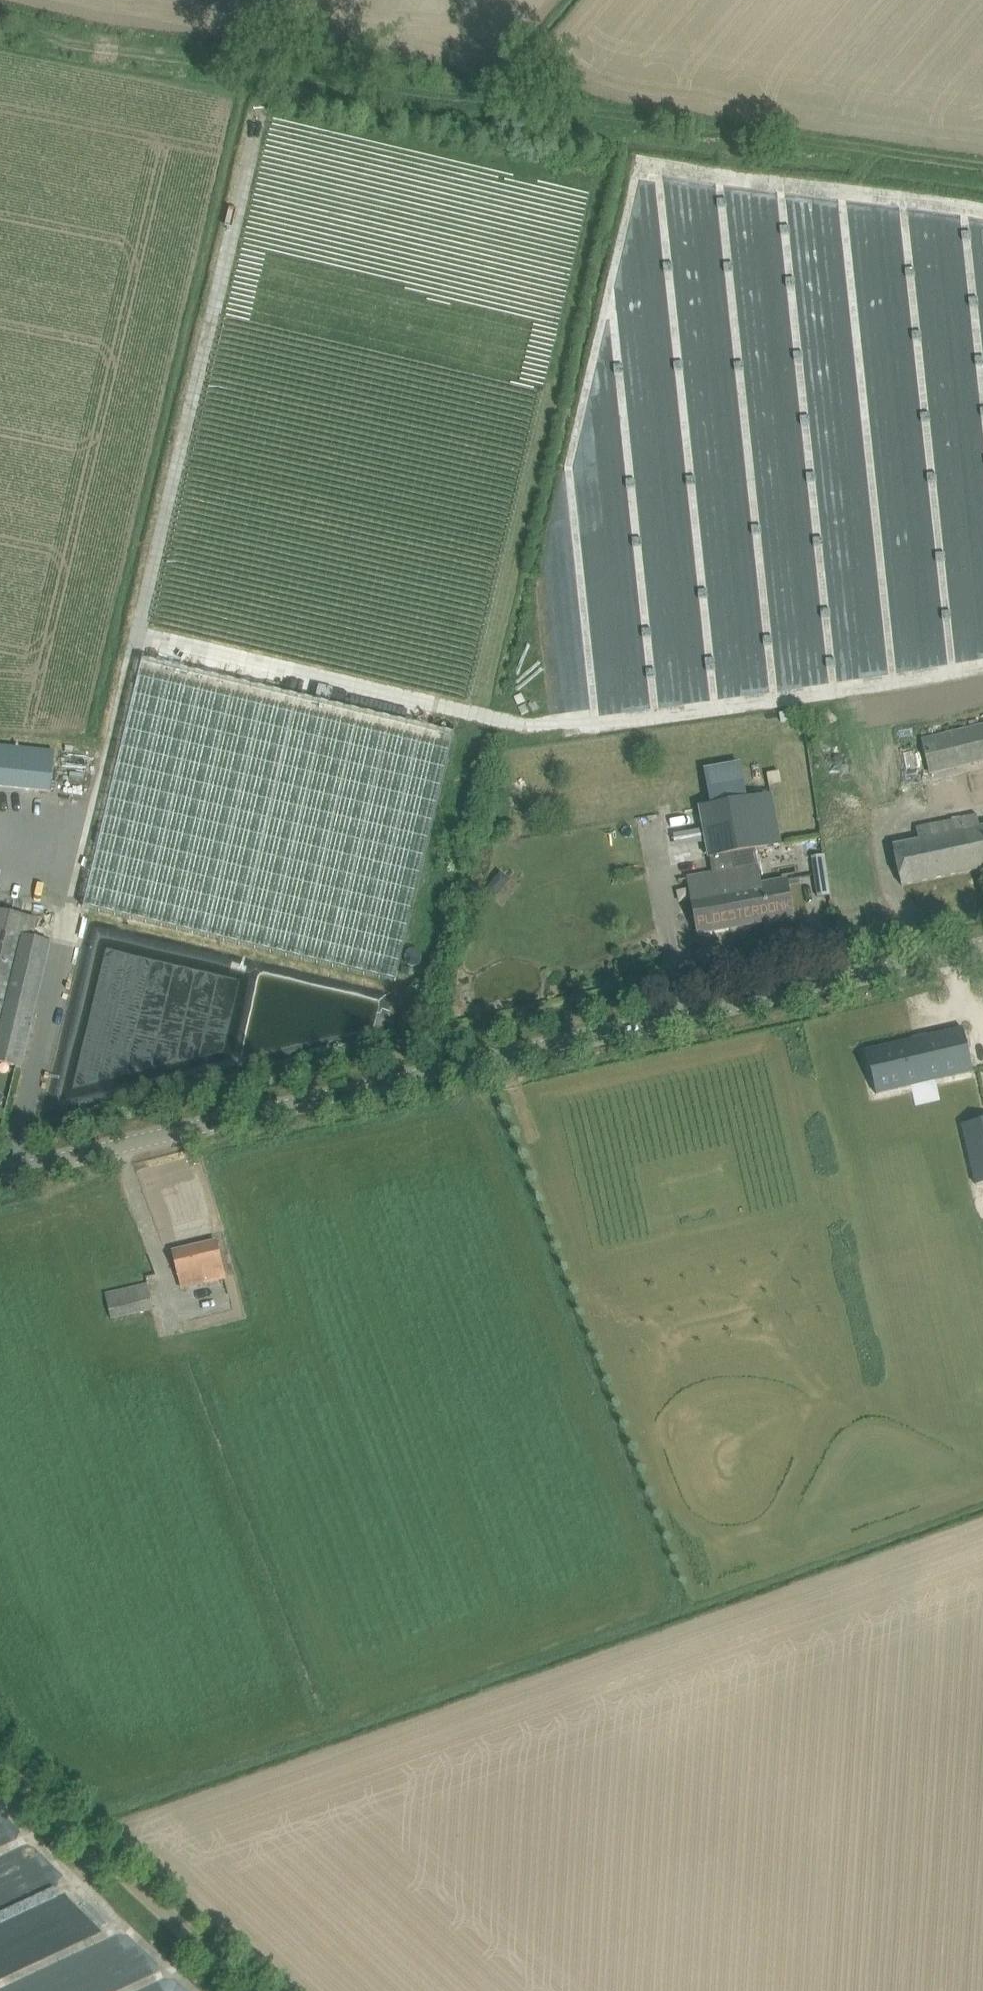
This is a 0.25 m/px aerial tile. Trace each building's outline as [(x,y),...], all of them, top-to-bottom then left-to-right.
[(96,908),(395,979),(455,724),(116,643),(93,740),(56,898),(96,908)] [(790,710),(780,712),(781,720),(792,719),(790,710)] [(923,739),(931,774),(982,762),(982,725),(923,739)] [(51,792),(55,753),(0,747),(0,787),(51,792)] [(737,864),(756,860),(754,849),(780,844),(771,793),(758,796),(755,778),(718,785),(721,803),(700,807),(713,873),(688,877),(699,933),(755,923),(749,887),(742,888),(737,864)] [(898,866),(902,885),(982,868),(982,827),(980,827),(977,814),(917,827),(920,840),(894,846),(898,866)] [(812,856),(814,875),(827,873),(825,855),(812,856)] [(761,885),(756,860),(737,864),(742,888),(749,887),(755,923),(793,916),(787,880),(761,885)] [(496,898),(511,880),(500,871),(486,889),(496,898)] [(23,1064),(52,943),(35,939),(39,919),(0,909),(0,1059),(23,1064)] [(963,1029),(866,1051),(876,1094),(973,1072),(963,1029)] [(970,1125),(982,1182),(982,1122),(970,1125)] [(173,1251),(178,1270),(182,1288),(225,1277),(216,1241),(173,1251)] [(106,1294),(112,1318),(153,1308),(148,1284),(106,1294)]
